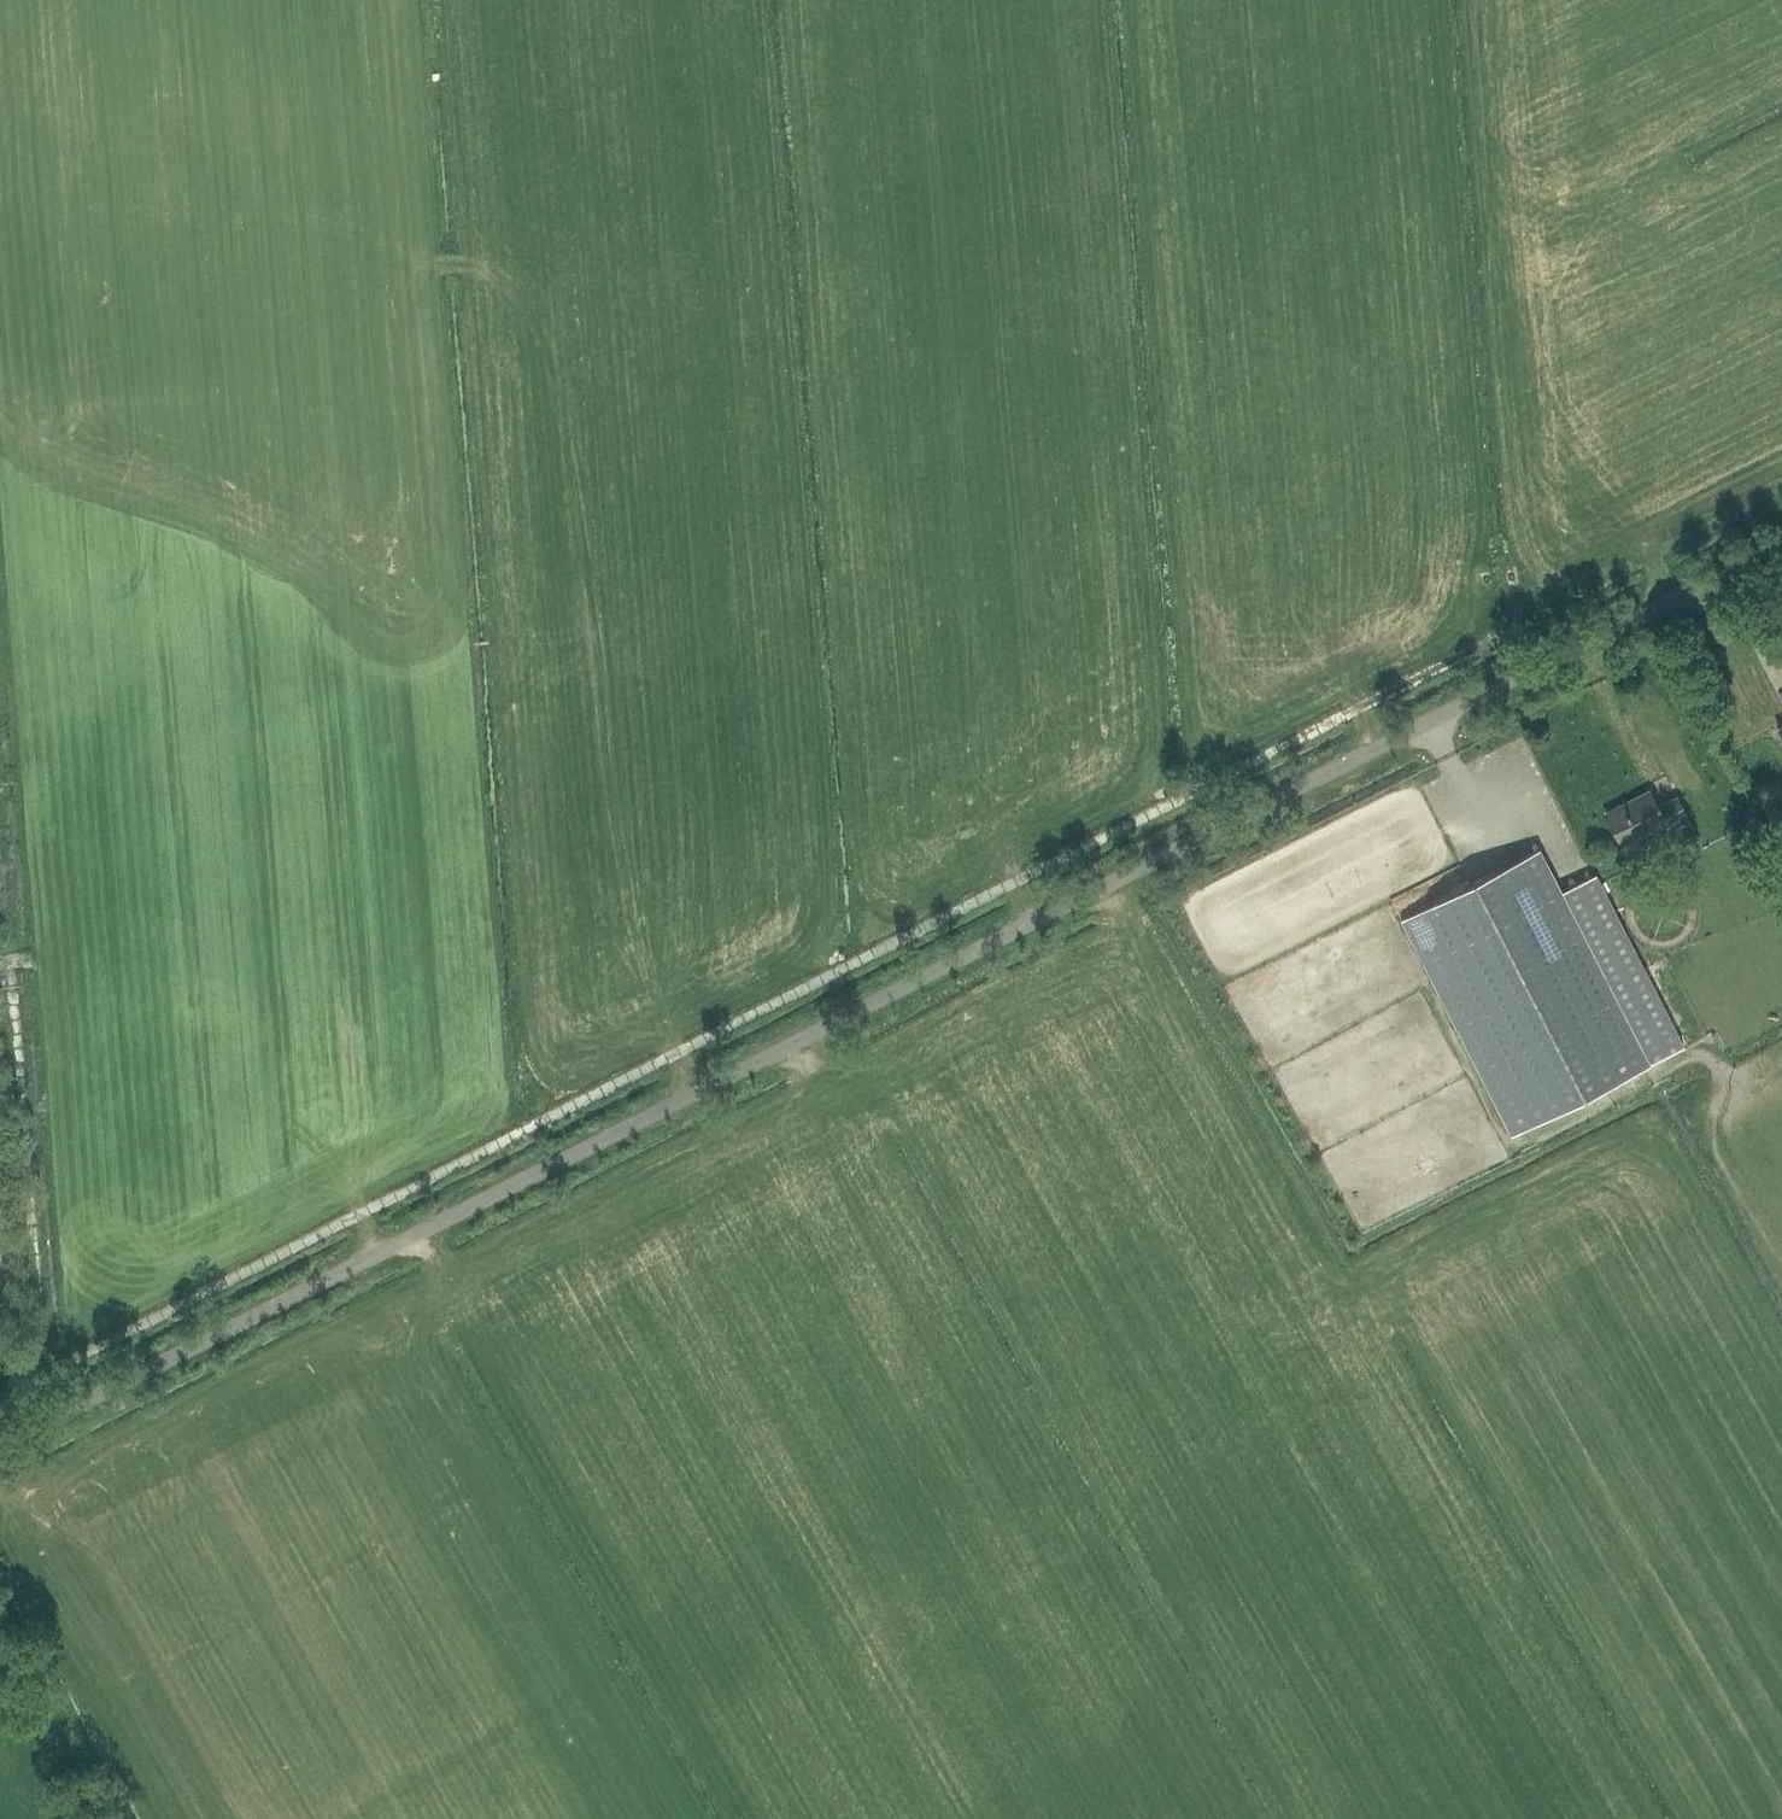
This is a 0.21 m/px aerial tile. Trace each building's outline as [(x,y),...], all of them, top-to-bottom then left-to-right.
[(1700,841),(1678,797),(1657,807),(1649,790),(1606,811),(1622,845),(1666,823),(1680,851),(1700,841)] [(1766,811),(1775,829),(1781,825),(1781,806),(1781,804),(1766,811)] [(1506,1134),(1645,1065),(1684,1046),(1597,874),(1560,892),(1537,846),(1397,915),(1506,1134)]
